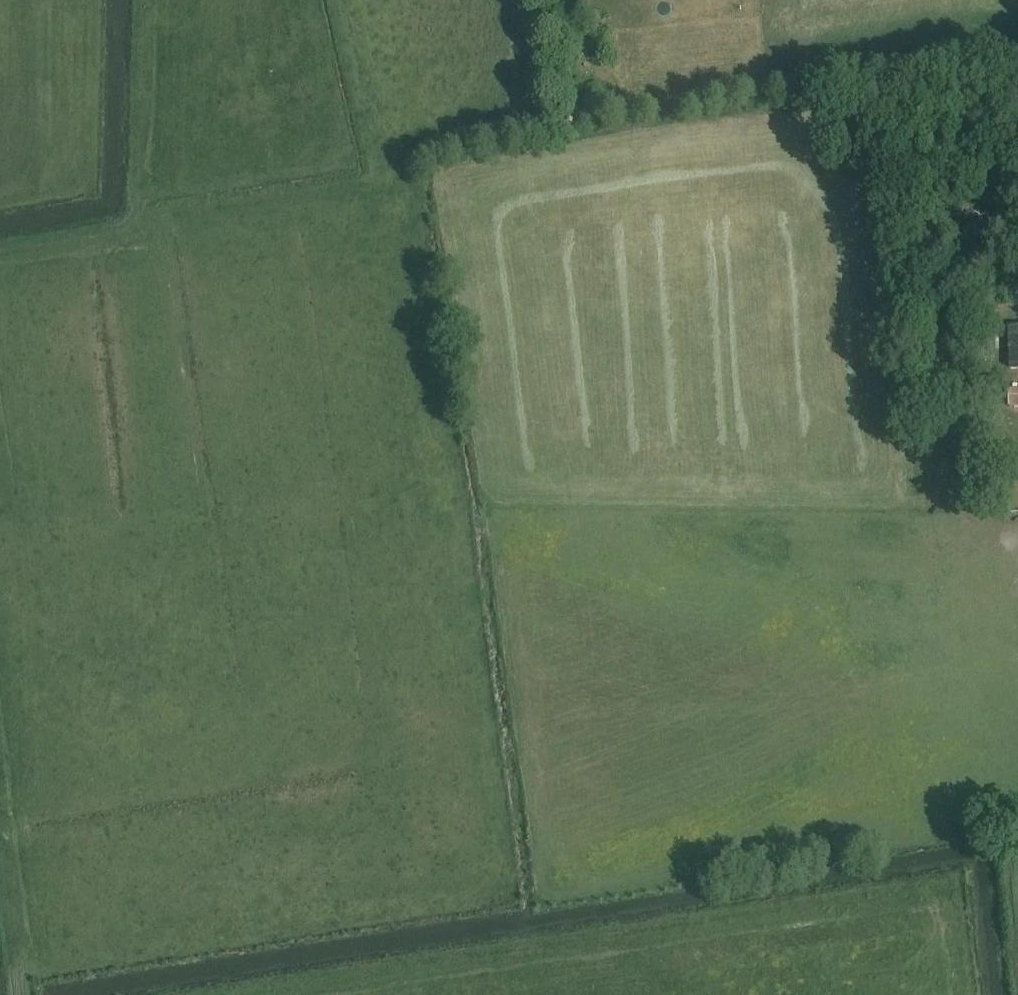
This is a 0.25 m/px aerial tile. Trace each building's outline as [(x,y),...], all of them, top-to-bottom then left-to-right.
[(1017,365),(1017,327),(1007,328),(1009,366),(1017,365)] [(1017,406),(1017,389),(1007,389),(1009,407),(1017,406)]
